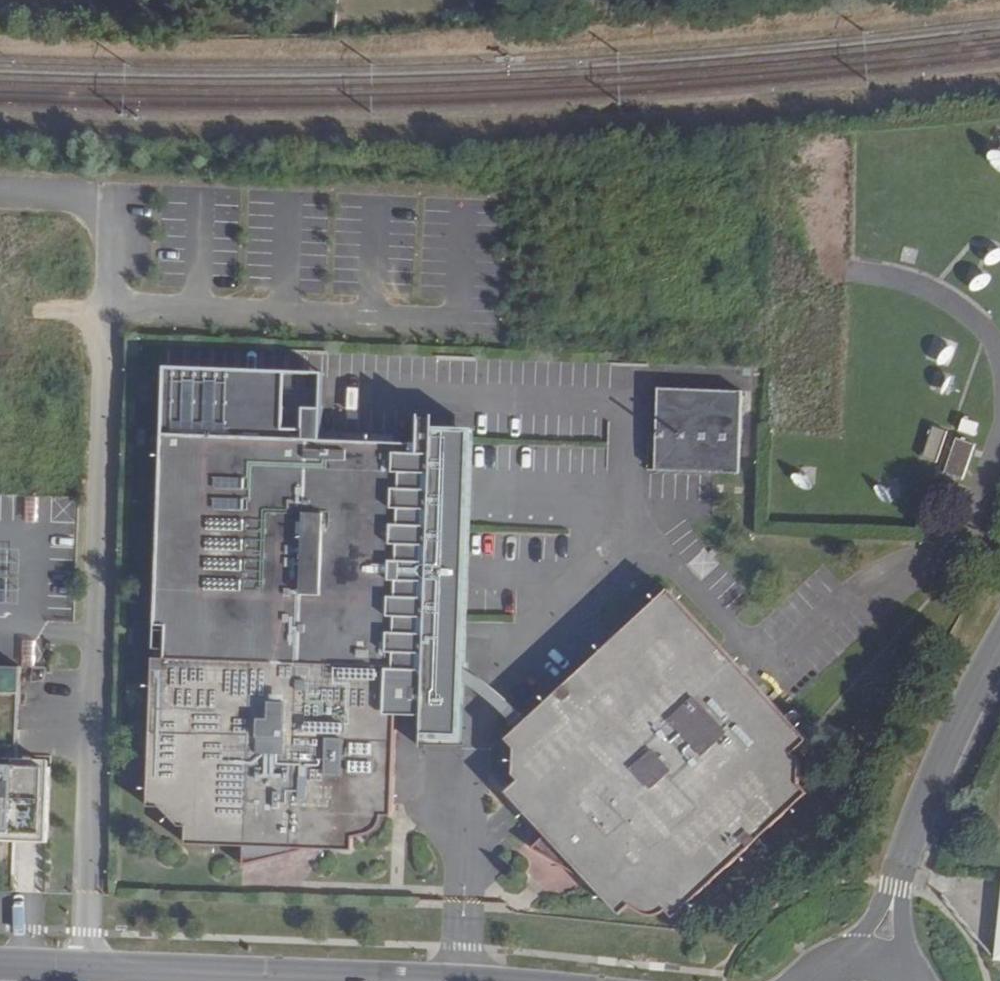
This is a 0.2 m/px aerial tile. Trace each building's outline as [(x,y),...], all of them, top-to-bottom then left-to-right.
[(167,374),(164,442),(322,448),(323,437),(325,381),(170,375),(167,374)] [(743,396),(659,393),(656,472),(714,474),(741,475),(743,396)] [(421,452),(436,452),(436,440),(437,424),(422,424),(421,452)] [(936,459),(944,431),(930,428),(923,455),(936,459)] [(953,438),(942,475),(961,481),(972,444),(953,438)] [(188,855),(243,857),(242,875),(308,859),(355,861),(355,848),(359,848),(364,847),(368,847),(372,846),(376,844),(380,841),(382,837),(384,830),(385,827),(394,827),(397,726),(425,727),(424,752),(464,754),(467,691),(467,677),(467,670),(476,441),(436,440),(436,452),(421,452),(322,448),(164,442),(154,667),(149,817),(162,816),(181,836),(188,837),(188,855)] [(653,927),(716,871),(788,806),(780,798),(788,790),(788,757),(779,757),(789,749),(721,674),(652,599),(612,635),(529,710),(517,721),(509,728),(491,744),(497,750),(492,755),(491,793),(502,794),(492,804),(509,823),(561,881),(598,922),(611,911),(623,924),(632,925),(643,917),(653,927)] [(29,843),(47,843),(50,768),(16,767),(20,668),(0,667),(0,841),(29,843)] [(467,677),(467,691),(509,728),(517,721),(467,677)] [(561,881),(509,823),(496,835),(561,881)]
